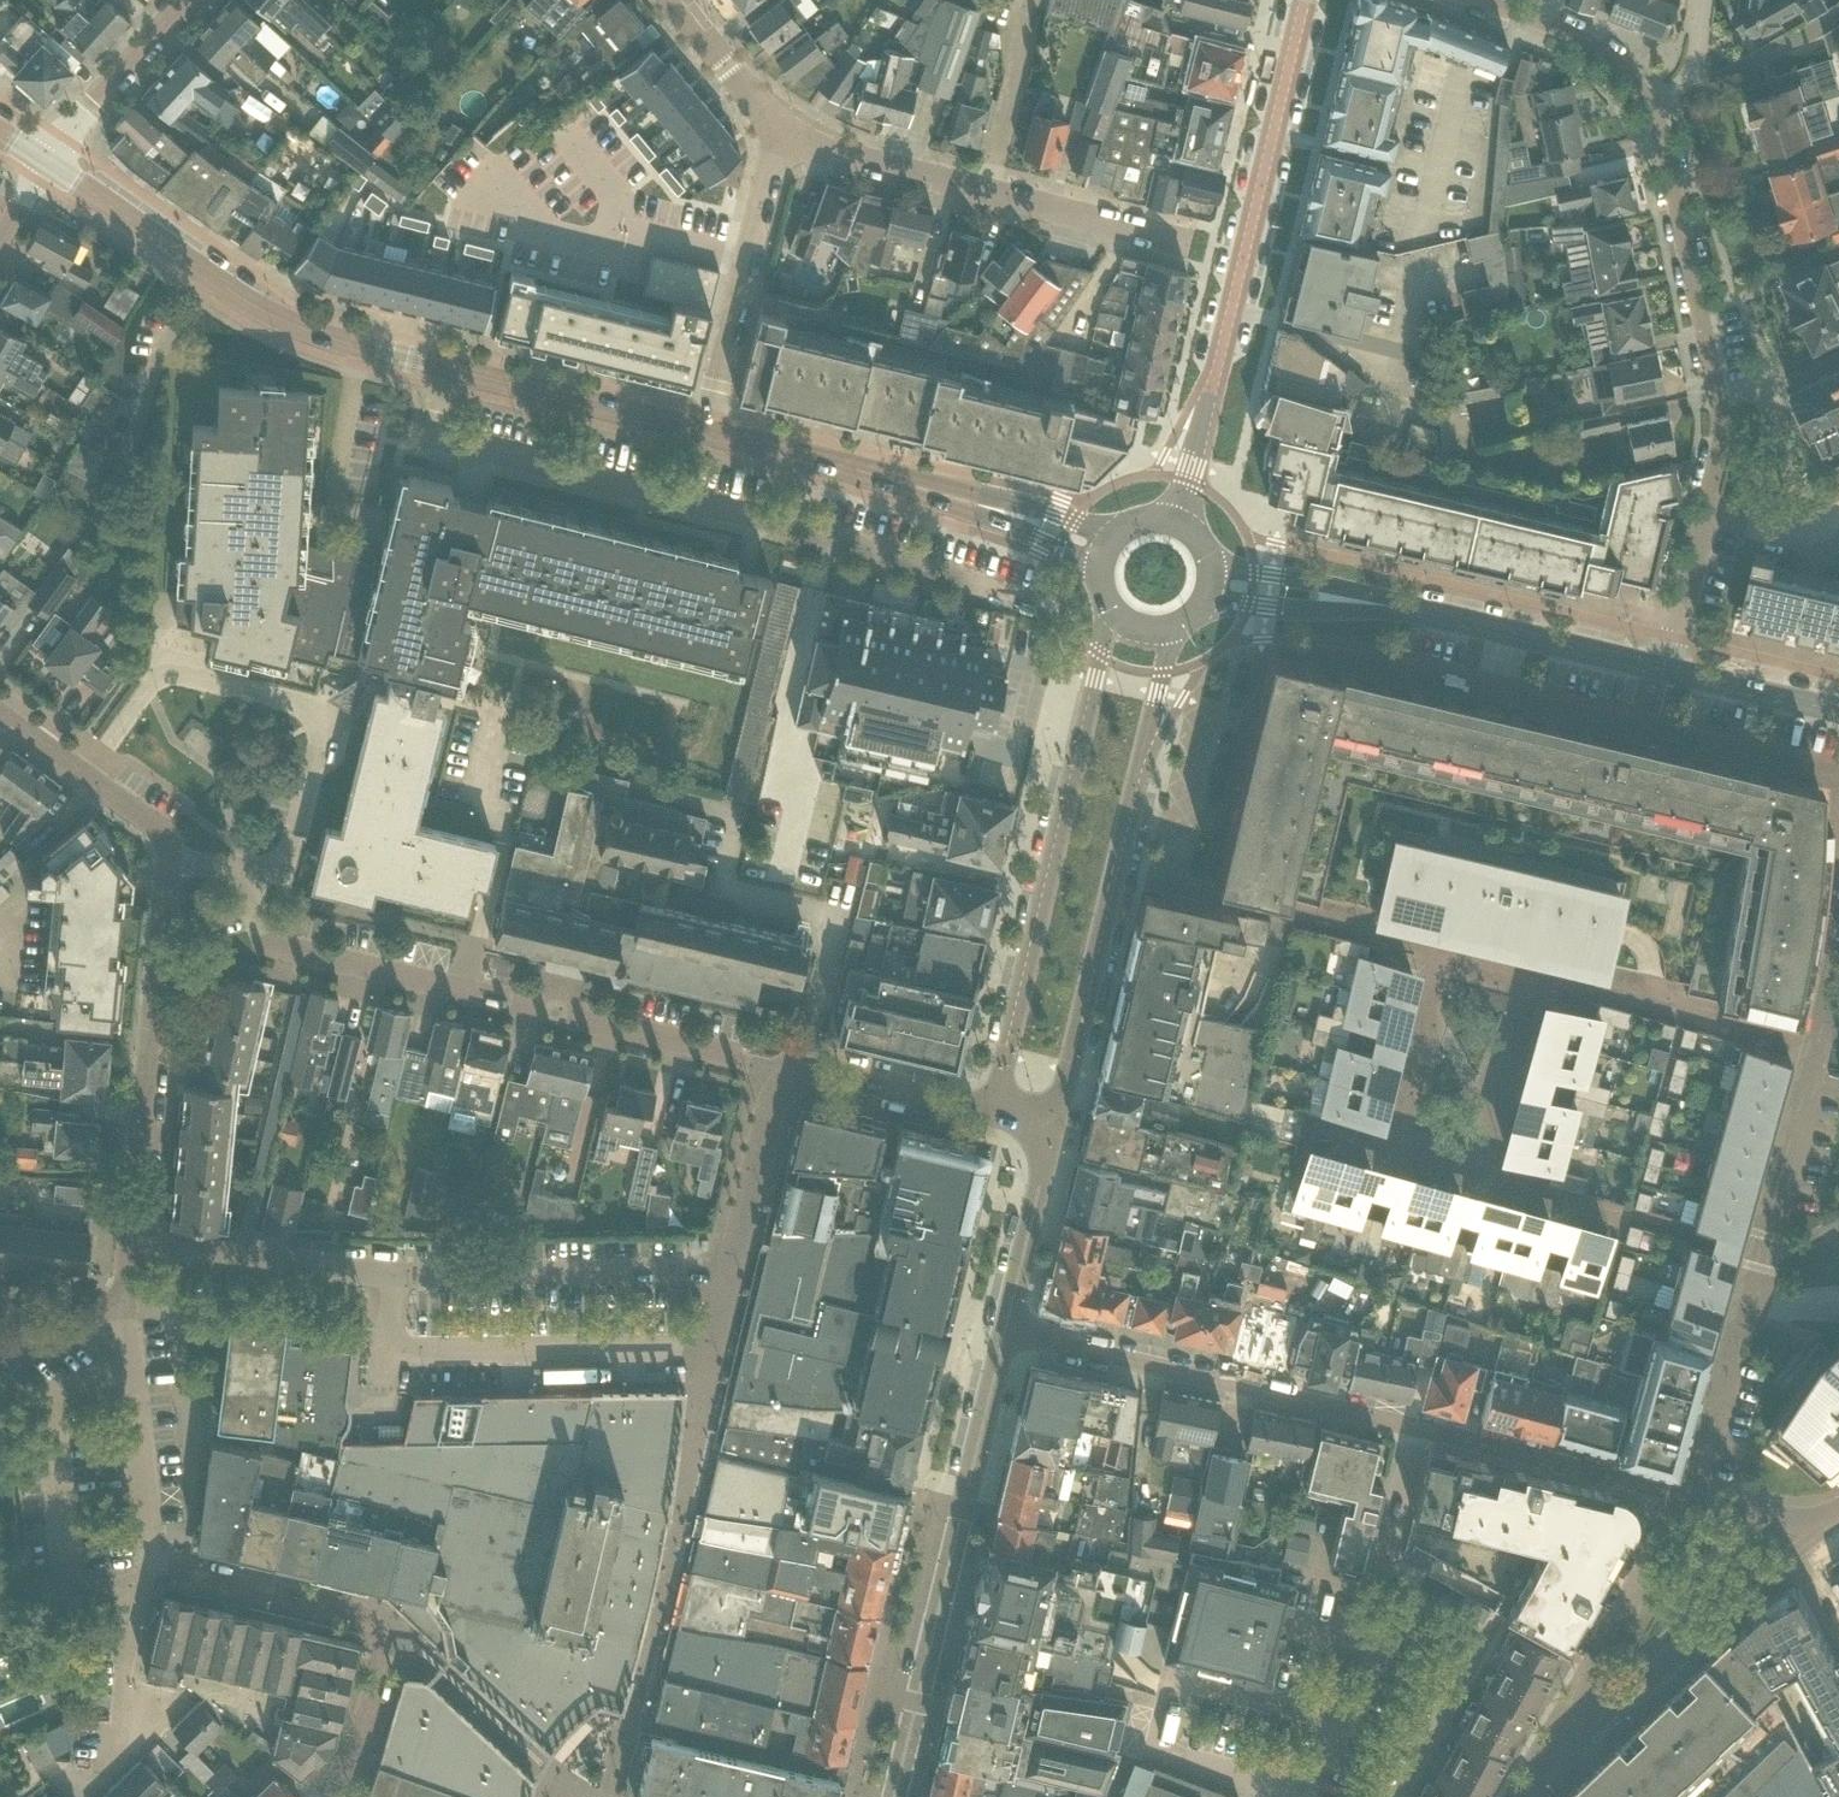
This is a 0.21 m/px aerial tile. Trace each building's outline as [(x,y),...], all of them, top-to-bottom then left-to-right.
[(69,0),(50,0),(65,13),(55,24),(76,44),(94,60),(112,40),(69,0)] [(113,4),(108,0),(98,0),(94,4),(89,0),(69,0),(112,40),(130,20),(113,4)] [(250,14),(234,0),(230,0),(212,19),(266,69),(269,66),(276,58),(252,36),(261,25),(250,14)] [(293,0),(253,0),(286,30),(293,22),(319,46),(330,34),(324,28),(293,0)] [(317,0),(293,0),(324,28),(335,16),(317,0)] [(482,11),(494,22),(514,0),(493,0),(482,11)] [(525,5),(539,18),(556,0),(530,0),(525,5)] [(570,8),(577,1),(578,0),(561,0),(570,8)] [(611,3),(609,0),(591,0),(586,6),(565,30),(572,38),(582,29),(613,66),(621,60),(639,44),(631,35),(642,25),(621,0),(615,0),(611,3)] [(743,9),(754,0),(736,0),(743,9)] [(805,16),(796,4),(802,0),(801,0),(782,0),(779,2),(778,1),(750,23),(768,47),(797,24),(796,23),(805,16)] [(979,9),(972,0),(936,0),(918,25),(905,43),(897,53),(912,57),(926,61),(917,86),(949,97),(979,9)] [(936,0),(904,0),(903,1),(916,11),(909,21),(918,25),(936,0)] [(1118,0),(1048,0),(1045,12),(1108,28),(1118,0)] [(1177,7),(1242,24),(1249,0),(1179,0),(1177,7)] [(1414,7),(1399,0),(1397,0),(1357,0),(1353,16),(1409,29),(1413,13),(1414,7)] [(1596,11),(1600,0),(1567,0),(1596,11)] [(1609,16),(1637,28),(1648,0),(1616,0),(1609,16)] [(1637,28),(1666,38),(1681,0),(1648,0),(1637,28)] [(1800,0),(1739,0),(1738,11),(1735,13),(1744,29),(1745,28),(1752,24),(1756,31),(1751,34),(1752,35),(1764,28),(1765,30),(1780,21),(1780,20),(1803,6),(1800,0)] [(1443,50),(1454,22),(1425,11),(1424,15),(1418,41),(1420,41),(1443,50)] [(1418,41),(1424,15),(1413,13),(1409,29),(1407,38),(1418,41)] [(59,43),(30,17),(28,19),(23,14),(5,34),(0,39),(0,72),(1,73),(7,67),(23,49),(61,82),(79,60),(59,43)] [(380,52),(392,64),(406,47),(400,42),(412,28),(396,14),(379,33),(389,42),(380,52)] [(1403,53),(1407,38),(1409,29),(1353,16),(1347,39),(1403,53)] [(266,69),(212,19),(192,41),(222,68),(230,59),(254,81),(266,69)] [(985,59),(994,32),(996,27),(980,22),(968,53),(985,59)] [(1470,60),(1481,33),(1454,22),(1443,50),(1470,60)] [(833,64),(824,52),(846,35),(837,23),(814,41),(806,31),(775,55),(792,77),(797,74),(808,88),(825,75),(823,72),(833,64)] [(1169,31),(1163,55),(1174,57),(1166,87),(1182,91),(1183,86),(1190,88),(1191,83),(1207,87),(1230,93),(1235,73),(1241,49),(1198,38),(1169,31)] [(1497,70),(1507,43),(1481,33),(1470,60),(1497,70)] [(881,118),(897,53),(905,43),(887,39),(886,38),(875,81),(861,77),(842,104),(855,107),(855,111),(857,112),(858,116),(869,119),(872,116),(881,118)] [(1391,102),(1403,53),(1347,39),(1335,89),(1391,102)] [(1123,74),(1130,56),(1102,45),(1102,46),(1082,101),(1091,104),(1111,110),(1112,107),(1123,74)] [(650,47),(617,74),(633,93),(634,94),(638,90),(637,90),(666,66),(665,65),(662,62),(650,47)] [(847,48),(832,70),(819,89),(836,102),(865,61),(847,48)] [(23,49),(7,67),(39,97),(48,97),(61,82),(23,49)] [(212,80),(200,68),(182,52),(162,73),(192,101),(227,127),(240,109),(222,96),(227,90),(212,80)] [(904,87),(908,73),(912,57),(897,53),(881,118),(907,125),(916,90),(904,87)] [(666,66),(637,90),(638,90),(652,107),(685,80),(670,62),(669,61),(665,65),(666,66)] [(1811,66),(1810,64),(1776,75),(1781,90),(1750,100),(1758,125),(1755,126),(1764,154),(1780,149),(1779,147),(1789,144),(1809,138),(1809,139),(1832,132),(1811,66)] [(964,69),(947,135),(978,143),(988,107),(976,104),(984,75),(964,69)] [(183,111),(192,101),(162,73),(143,95),(173,123),(200,141),(210,130),(183,111)] [(1032,114),(1021,154),(1046,161),(1052,158),(1056,143),(1059,144),(1064,126),(1065,122),(1071,103),(1057,99),(1062,80),(1061,80),(1040,74),(1039,74),(1028,113),(1032,114)] [(1184,107),(1159,101),(1147,98),(1151,82),(1123,74),(1112,107),(1154,117),(1223,133),(1231,102),(1229,102),(1187,92),(1184,107)] [(1507,104),(1511,88),(1513,78),(1500,75),(1493,101),(1499,102),(1488,232),(1501,229),(1504,203),(1505,184),(1512,105),(1507,104)] [(685,80),(652,107),(667,125),(700,98),(685,80)] [(420,106),(400,82),(387,93),(407,117),(420,106)] [(1580,150),(1572,111),(1576,110),(1570,84),(1531,94),(1537,118),(1541,138),(1538,139),(1543,161),(1509,168),(1509,182),(1527,179),(1527,180),(1566,174),(1565,172),(1579,169),(1575,151),(1580,150)] [(1385,128),(1391,102),(1335,89),(1329,114),(1385,128)] [(595,94),(588,100),(597,111),(605,105),(595,94)] [(700,98),(667,125),(682,143),(715,115),(700,98)] [(369,120),(378,127),(392,139),(410,119),(387,100),(369,120)] [(249,182),(220,163),(208,154),(199,151),(193,146),(188,152),(152,120),(135,103),(115,125),(122,132),(109,146),(133,168),(137,171),(217,228),(249,182)] [(1101,137),(1111,110),(1091,104),(1081,128),(1082,128),(1082,130),(1101,137)] [(616,107),(609,113),(618,124),(625,118),(616,107)] [(1147,147),(1154,117),(1112,107),(1111,110),(1101,137),(1096,156),(1108,158),(1167,173),(1165,180),(1167,180),(1165,188),(1217,200),(1223,173),(1214,171),(1216,164),(1147,147)] [(282,136),(292,121),(276,111),(266,126),(282,136)] [(1384,131),(1385,128),(1329,114),(1322,139),(1392,156),(1397,134),(1384,131)] [(715,115),(682,143),(695,159),(697,161),(725,137),(726,138),(730,134),(729,133),(715,115)] [(1216,164),(1223,133),(1154,117),(1147,147),(1216,164)] [(462,130),(448,123),(439,139),(453,146),(462,130)] [(351,164),(359,171),(363,174),(374,159),(377,155),(338,124),(323,144),(351,164)] [(378,155),(392,139),(378,127),(364,143),(378,155)] [(264,130),(254,142),(266,152),(276,139),(264,130)] [(636,131),(629,137),(638,148),(646,142),(636,131)] [(695,159),(691,163),(692,164),(708,183),(740,155),(726,138),(725,137),(697,161),(695,159)] [(1095,142),(1079,137),(1070,168),(1086,172),(1095,142)] [(1796,166),(1773,173),(1777,186),(1774,187),(1780,207),(1838,188),(1838,163),(1836,155),(1838,154),(1838,137),(1808,147),(1812,161),(1796,166)] [(208,140),(199,151),(208,154),(220,163),(228,155),(208,140)] [(646,142),(638,148),(647,160),(655,153),(646,142)] [(1389,169),(1319,152),(1312,179),(1368,192),(1370,187),(1383,191),(1389,169)] [(303,206),(283,192),(285,189),(271,179),(282,164),(268,154),(249,183),(249,182),(217,228),(258,255),(270,236),(289,249),(305,225),(295,218),(303,206)] [(1165,180),(1167,173),(1108,158),(1108,160),(1107,160),(1101,184),(1118,189),(1116,196),(1161,207),(1165,188),(1167,180),(1165,180)] [(417,191),(374,159),(363,174),(405,205),(417,191)] [(665,166),(658,172),(667,183),(675,177),(665,166)] [(359,171),(350,183),(358,189),(367,177),(359,171)] [(1569,187),(1566,174),(1527,180),(1531,197),(1555,191),(1559,208),(1581,203),(1584,217),(1596,214),(1596,215),(1637,206),(1630,173),(1569,187)] [(675,177),(667,183),(677,194),(684,188),(675,177)] [(1362,219),(1368,192),(1312,179),(1306,206),(1362,219)] [(1505,184),(1504,203),(1525,198),(1522,181),(1505,184)] [(861,237),(875,205),(861,202),(855,200),(858,193),(827,182),(820,203),(813,200),(807,218),(802,216),(790,250),(811,257),(819,237),(838,244),(835,251),(848,262),(859,236),(861,237)] [(1213,215),(1217,200),(1165,188),(1161,207),(1208,218),(1213,215)] [(1780,207),(1786,226),(1789,225),(1794,238),(1833,225),(1838,243),(1838,242),(1838,188),(1780,207)] [(371,191),(363,202),(371,208),(379,196),(371,191)] [(379,196),(371,208),(379,214),(387,202),(379,196)] [(922,245),(926,231),(932,208),(893,198),(890,209),(875,205),(861,237),(859,236),(848,262),(864,278),(871,261),(888,266),(895,238),(922,245)] [(1355,245),(1362,219),(1306,206),(1299,232),(1355,245)] [(401,214),(398,224),(412,227),(415,218),(401,214)] [(415,218),(412,227),(427,231),(429,221),(415,218)] [(1623,218),(1600,223),(1597,224),(1596,221),(1550,225),(1552,241),(1586,238),(1590,258),(1630,250),(1623,218)] [(80,241),(42,221),(27,249),(45,259),(43,263),(85,286),(93,272),(70,260),(80,241)] [(1509,308),(1501,229),(1488,232),(1466,237),(1472,261),(1488,257),(1495,286),(1480,289),(1479,287),(1458,292),(1464,317),(1509,308)] [(966,299),(971,279),(982,238),(952,230),(946,252),(939,251),(923,312),(905,307),(897,338),(928,346),(945,324),(949,319),(941,317),(947,294),(966,299)] [(317,231),(293,267),(319,285),(337,245),(317,231)] [(1371,309),(1376,287),(1367,285),(1376,250),(1355,245),(1299,232),(1280,312),(1356,331),(1362,306),(1371,309)] [(435,234),(432,244),(446,247),(449,238),(435,234)] [(1000,304),(1031,264),(1034,259),(1011,241),(996,261),(991,258),(979,275),(987,281),(981,289),(1000,304)] [(465,242),(463,251),(477,255),(479,245),(465,242)] [(1522,268),(1520,244),(1504,245),(1506,269),(1522,268)] [(337,245),(319,285),(350,292),(361,251),(337,245)] [(479,245),(477,255),(491,258),(493,249),(479,245)] [(1636,282),(1630,250),(1590,258),(1593,275),(1561,282),(1564,296),(1636,282)] [(361,251),(350,292),(373,298),(383,256),(361,251)] [(508,283),(497,330),(691,378),(702,333),(703,333),(704,329),(701,328),(706,308),(712,285),(715,286),(719,270),(652,253),(642,293),(672,300),(666,322),(665,322),(508,283)] [(383,256),(373,298),(395,303),(405,262),(383,256)] [(1180,300),(1187,272),(1122,256),(1119,269),(1144,275),(1140,291),(1180,300)] [(1027,369),(1079,292),(1093,271),(1044,258),(1037,268),(1060,286),(1026,330),(997,308),(979,333),(963,354),(995,362),(1027,369)] [(1807,273),(1785,283),(1795,304),(1789,306),(1795,318),(1838,298),(1838,260),(1826,266),(1825,265),(1807,273)] [(405,262),(395,303),(417,309),(428,267),(405,262)] [(1026,330),(1060,286),(1037,268),(1031,264),(1000,304),(997,308),(1026,330)] [(428,267),(417,309),(440,315),(450,273),(428,267)] [(1506,272),(1510,296),(1524,294),(1521,270),(1506,272)] [(450,273),(440,315),(462,320),(472,278),(450,273)] [(15,276),(1,303),(22,314),(26,316),(20,328),(27,333),(34,321),(35,322),(44,305),(71,321),(75,316),(87,324),(114,342),(124,328),(57,282),(49,294),(37,288),(15,276)] [(472,278),(462,320),(485,326),(495,284),(472,278)] [(120,282),(104,306),(125,320),(141,296),(120,282)] [(1180,300),(1140,291),(1111,284),(1104,297),(1128,302),(1125,317),(1173,329),(1180,300)] [(814,302),(764,289),(760,304),(811,317),(814,302)] [(1641,291),(1617,296),(1570,305),(1573,320),(1573,322),(1585,320),(1593,362),(1613,358),(1638,355),(1635,343),(1651,339),(1641,291)] [(1795,318),(1800,330),(1806,327),(1816,348),(1838,337),(1838,298),(1795,318)] [(1113,415),(1047,399),(981,383),(985,365),(888,341),(889,336),(811,317),(760,304),(737,398),(1086,484),(1132,439),(1139,411),(1115,405),(1113,415)] [(1570,305),(1559,308),(1562,322),(1573,320),(1570,305)] [(1166,357),(1173,329),(1125,317),(1125,318),(1099,312),(1096,323),(1125,330),(1121,347),(1166,357)] [(963,354),(979,333),(945,324),(928,346),(963,354)] [(12,332),(0,326),(0,359),(40,381),(48,366),(19,350),(25,339),(12,332)] [(1349,369),(1346,372),(1301,335),(1278,329),(1268,370),(1270,370),(1267,381),(1265,381),(1264,385),(1272,387),(1268,402),(1266,402),(1266,399),(1264,399),(1264,400),(1264,403),(1263,405),(1261,407),(1254,416),(1253,417),(1253,418),(1254,419),(1255,420),(1257,420),(1257,419),(1258,419),(1268,422),(1272,423),(1270,430),(1328,444),(1328,442),(1334,443),(1335,438),(1338,439),(1338,438),(1336,437),(1340,420),(1334,419),(1341,395),(1350,390),(1351,392),(1365,384),(1366,384),(1367,383),(1349,369)] [(1053,375),(1060,347),(1046,344),(1039,372),(1053,375)] [(1067,376),(1073,351),(1060,347),(1053,375),(1050,388),(1064,391),(1067,376)] [(1160,386),(1166,357),(1121,347),(1118,358),(1123,360),(1120,376),(1160,386)] [(1084,367),(1087,355),(1087,354),(1073,351),(1067,376),(1081,380),(1084,367)] [(1653,351),(1638,355),(1613,358),(1593,362),(1571,368),(1572,378),(1586,375),(1594,374),(1599,400),(1661,387),(1653,351)] [(1101,372),(1104,359),(1087,355),(1084,367),(1090,369),(1101,372)] [(0,359),(0,384),(2,380),(32,396),(40,381),(0,359)] [(1053,375),(1039,372),(1039,373),(1027,369),(995,362),(992,375),(1050,388),(1053,375)] [(1083,396),(1090,369),(1084,367),(1081,380),(1067,376),(1064,391),(1083,396)] [(1791,391),(1812,435),(1816,433),(1824,450),(1838,443),(1838,368),(1791,391)] [(1160,386),(1120,376),(1114,375),(1111,387),(1117,388),(1113,405),(1115,405),(1139,411),(1153,414),(1160,386)] [(122,396),(97,380),(89,392),(79,406),(98,418),(112,428),(122,396)] [(178,593),(176,621),(190,625),(189,626),(214,632),(209,651),(249,661),(251,654),(287,663),(289,657),(326,666),(329,652),(342,598),(376,606),(386,563),(369,559),(371,549),(353,544),(351,554),(299,542),(308,393),(219,387),(217,426),(193,425),(191,444),(197,444),(191,552),(185,552),(183,593),(178,593)] [(1475,443),(1465,400),(1464,390),(1439,395),(1440,450),(1475,443)] [(1619,426),(1616,412),(1574,421),(1576,435),(1619,426)] [(12,439),(12,438),(14,436),(8,433),(14,422),(0,414),(0,433),(12,439)] [(1666,415),(1643,420),(1625,424),(1632,457),(1633,457),(1635,464),(1655,460),(1653,452),(1673,448),(1666,415)] [(105,455),(112,428),(98,418),(83,442),(104,455),(105,455)] [(1434,428),(1411,422),(1408,436),(1437,444),(1438,441),(1437,430),(1434,428)] [(1462,565),(1475,506),(1334,472),(1328,497),(1316,494),(1328,445),(1328,444),(1270,430),(1269,430),(1262,461),(1274,464),(1266,496),(1293,502),(1290,516),(1322,523),(1320,531),(1462,565)] [(0,433),(0,455),(16,464),(26,446),(19,442),(12,438),(12,439),(0,433)] [(1433,459),(1437,444),(1408,436),(1404,452),(1433,459)] [(1557,489),(1433,459),(1404,452),(1350,437),(1347,449),(1340,447),(1337,460),(1345,461),(1347,454),(1556,504),(1555,510),(1592,519),(1596,506),(1568,499),(1569,494),(1583,498),(1612,491),(1615,476),(1557,489)] [(104,455),(83,442),(81,441),(66,465),(95,483),(104,455)] [(1589,533),(1475,506),(1462,565),(1575,592),(1578,579),(1613,588),(1616,574),(1652,582),(1669,512),(1664,511),(1667,496),(1680,493),(1673,462),(1615,476),(1612,491),(1610,498),(1596,556),(1585,553),(1589,533)] [(95,483),(66,465),(58,478),(90,497),(95,483)] [(1828,470),(1836,486),(1838,484),(1838,465),(1828,470)] [(0,471),(0,485),(2,486),(8,476),(0,471)] [(342,598),(329,652),(362,660),(361,663),(364,664),(438,683),(453,687),(469,622),(469,621),(460,619),(466,597),(744,665),(754,627),(759,628),(772,579),(754,575),(754,576),(735,571),(736,566),(449,495),(451,486),(408,475),(408,476),(386,563),(376,606),(342,598)] [(22,529),(0,516),(0,534),(6,533),(16,540),(22,529)] [(1757,550),(1754,562),(1775,567),(1778,555),(1757,550)] [(36,593),(29,602),(47,616),(59,600),(72,581),(76,576),(58,562),(36,593)] [(1753,568),(1744,607),(1758,611),(1756,620),(1789,627),(1791,619),(1802,621),(1800,630),(1819,634),(1821,626),(1832,628),(1830,637),(1838,639),(1838,588),(1753,568)] [(777,579),(724,795),(758,803),(777,715),(770,714),(802,586),(777,579)] [(824,589),(794,723),(838,733),(838,734),(841,734),(836,755),(928,775),(933,752),(936,753),(939,741),(960,745),(961,745),(962,745),(967,721),(995,727),(1006,676),(979,669),(984,645),(961,640),(964,627),(960,626),(960,627),(940,622),(942,617),(868,599),(868,600),(824,589)] [(4,623),(9,627),(24,607),(0,590),(0,628),(4,623)] [(55,613),(34,642),(50,653),(45,660),(72,681),(80,670),(84,673),(81,678),(90,684),(104,694),(120,672),(106,661),(98,655),(95,659),(90,657),(98,645),(86,636),(107,608),(95,600),(91,597),(71,625),(55,613)] [(1821,786),(1613,737),(1506,711),(1505,716),(1474,708),(1475,704),(1270,655),(1215,883),(1319,908),(1349,783),(1716,871),(1686,995),(1798,1022),(1809,976),(1813,959),(1816,940),(1819,927),(1821,915),(1822,903),(1825,879),(1827,867),(1828,855),(1828,842),(1829,823),(1820,821),(1821,786)] [(326,827),(319,858),(338,862),(338,865),(339,867),(340,869),(342,871),(345,872),(339,892),(370,899),(373,885),(376,886),(397,891),(467,908),(474,880),(485,882),(495,844),(413,824),(428,766),(441,711),(442,707),(433,705),(438,683),(364,664),(362,676),(361,680),(345,689),(344,690),(343,691),(342,691),(358,707),(370,694),(374,695),(370,710),(370,712),(367,723),(364,736),(361,749),(346,808),(341,830),(340,831),(326,827)] [(518,715),(512,741),(536,746),(542,720),(525,716),(518,715)] [(544,723),(539,747),(591,759),(597,735),(544,723)] [(36,766),(12,749),(0,766),(0,792),(11,800),(36,766)] [(835,760),(812,755),(821,778),(831,780),(835,760)] [(16,843),(45,803),(59,784),(36,766),(11,800),(21,808),(2,833),(16,843)] [(675,810),(625,798),(629,780),(579,768),(574,790),(569,789),(553,854),(516,845),(500,912),(494,911),(489,933),(495,935),(494,939),(610,966),(609,967),(613,978),(618,979),(626,971),(626,970),(791,1008),(791,1007),(790,1007),(806,941),(654,905),(656,896),(663,898),(668,877),(700,885),(705,866),(694,864),(704,819),(675,813),(675,810)] [(998,864),(1011,804),(960,792),(960,793),(950,791),(944,789),(939,812),(926,810),(924,821),(889,813),(883,838),(998,864)] [(113,843),(99,826),(90,815),(84,821),(42,855),(47,862),(40,868),(39,877),(25,875),(24,887),(61,891),(123,896),(130,897),(130,898),(132,898),(133,881),(106,848),(113,843)] [(1603,975),(1625,881),(1397,827),(1374,921),(1603,975)] [(0,859),(0,881),(2,880),(23,863),(11,849),(0,859)] [(856,883),(863,857),(850,854),(844,880),(856,883)] [(869,860),(864,879),(877,883),(882,863),(869,860)] [(990,910),(995,889),(914,871),(909,892),(990,910)] [(0,883),(0,900),(9,892),(1,882),(0,883)] [(863,886),(856,915),(868,917),(875,889),(863,886)] [(1270,920),(1158,893),(1143,889),(1135,921),(1136,921),(1136,922),(1218,938),(1218,937),(1264,945),(1270,920)] [(123,898),(123,896),(61,891),(54,956),(63,956),(117,961),(117,958),(115,958),(115,959),(107,958),(108,946),(117,947),(117,948),(118,948),(122,908),(120,908),(120,909),(112,908),(113,896),(122,897),(122,898),(123,898)] [(985,931),(990,910),(909,892),(905,912),(985,931)] [(856,915),(851,937),(863,940),(868,924),(869,917),(868,917),(856,915)] [(872,932),(863,968),(970,994),(971,993),(972,990),(969,989),(969,990),(968,990),(969,986),(972,983),(974,978),(974,973),(973,969),(974,965),(975,965),(975,966),(977,966),(984,937),(984,936),(890,922),(887,935),(887,936),(872,932)] [(1264,1030),(1199,1015),(1203,1000),(1218,938),(1136,922),(1122,980),(1115,1010),(1106,1047),(1100,1071),(1108,1074),(1109,1070),(1127,1075),(1155,1083),(1153,1092),(1243,1119),(1251,1082),(1257,1061),(1264,1030)] [(1365,958),(1369,943),(1335,935),(1331,951),(1345,955),(1342,968),(1355,971),(1351,988),(1403,1000),(1410,968),(1365,958)] [(838,986),(830,1018),(842,1020),(838,1036),(840,1036),(876,1045),(876,1043),(948,1060),(948,1062),(956,1063),(957,1058),(955,1058),(963,1024),(965,1025),(966,1019),(965,1019),(965,1017),(970,994),(863,968),(863,969),(861,969),(857,968),(859,959),(863,940),(851,937),(850,937),(846,955),(842,970),(838,986)] [(119,1028),(124,974),(125,960),(124,960),(124,962),(117,961),(63,956),(57,1021),(110,1026),(119,1028)] [(216,1228),(232,1089),(233,1075),(243,1078),(264,987),(220,976),(199,1068),(201,1068),(197,1085),(184,1084),(170,1223),(216,1228)] [(1395,1032),(1403,1000),(1351,988),(1338,985),(1331,1015),(1317,1011),(1313,1026),(1347,1034),(1350,1021),(1395,1032)] [(342,1023),(332,1020),(338,996),(310,990),(309,997),(286,1094),(310,1099),(317,1065),(324,1066),(327,1050),(332,1051),(336,1033),(340,1034),(342,1023)] [(284,1103),(286,1094),(309,997),(296,994),(242,1230),(254,1233),(284,1103)] [(1614,1024),(1628,1028),(1632,1012),(1598,1003),(1594,1017),(1550,1005),(1541,1036),(1592,1050),(1597,1034),(1610,1037),(1614,1024)] [(394,1083),(404,1036),(410,1013),(376,1005),(367,1046),(383,1050),(376,1079),(394,1083)] [(454,1094),(455,1094),(464,1054),(456,1052),(463,1025),(436,1019),(428,1052),(407,1047),(396,1095),(425,1102),(428,1088),(454,1094)] [(1672,1038),(1676,1024),(1662,1020),(1658,1034),(1672,1038)] [(1344,1048),(1347,1034),(1313,1026),(1310,1041),(1324,1045),(1321,1058),(1334,1061),(1330,1078),(1381,1090),(1389,1058),(1344,1048)] [(1692,1048),(1697,1030),(1683,1026),(1678,1044),(1692,1048)] [(491,1113),(510,1036),(470,1027),(464,1054),(455,1094),(454,1094),(452,1103),(491,1113)] [(341,1032),(326,1094),(346,1098),(361,1037),(341,1032)] [(109,1040),(85,1038),(66,1036),(65,1047),(25,1043),(23,1061),(106,1069),(109,1040)] [(1587,1067),(1592,1050),(1541,1036),(1533,1068),(1577,1080),(1573,1093),(1607,1102),(1611,1088),(1597,1084),(1601,1071),(1587,1067)] [(547,1120),(564,1049),(535,1043),(526,1082),(508,1078),(494,1137),(513,1141),(520,1114),(547,1120)] [(1782,1079),(1789,1056),(1742,1043),(1735,1066),(1782,1079)] [(547,1120),(575,1127),(592,1056),(564,1049),(547,1120)] [(1675,1056),(1671,1072),(1685,1076),(1689,1060),(1675,1056)] [(23,1061),(0,1059),(0,1061),(0,1075),(21,1078),(62,1082),(61,1093),(103,1097),(106,1069),(23,1061)] [(1776,1101),(1782,1079),(1735,1066),(1729,1088),(1776,1101)] [(1680,1092),(1685,1076),(1671,1072),(1666,1088),(1680,1092)] [(1115,1077),(1112,1080),(1098,1076),(1090,1110),(1174,1130),(1178,1115),(1142,1107),(1147,1087),(1125,1081),(1115,1077)] [(1374,1122),(1381,1090),(1330,1078),(1323,1110),(1374,1122)] [(650,1113),(655,1092),(620,1083),(617,1096),(608,1094),(602,1117),(594,1157),(606,1160),(608,1148),(614,1149),(618,1146),(622,1132),(636,1136),(640,1119),(648,1121),(650,1113)] [(1770,1124),(1776,1101),(1729,1088),(1723,1111),(1770,1124)] [(1603,1117),(1607,1102),(1573,1093),(1570,1106),(1525,1094),(1517,1125),(1568,1139),(1572,1123),(1585,1126),(1589,1113),(1603,1117)] [(714,1144),(723,1107),(682,1098),(674,1135),(675,1135),(671,1150),(702,1157),(701,1159),(699,1168),(694,1190),(708,1194),(720,1146),(714,1144)] [(1288,1108),(1289,1107),(1251,1098),(1248,1113),(1281,1121),(1285,1107),(1288,1108)] [(1655,1098),(1651,1114),(1651,1115),(1665,1118),(1669,1102),(1655,1098)] [(966,1238),(985,1158),(987,1149),(809,1108),(798,1115),(771,1228),(882,1226),(884,1217),(960,1235),(964,1236),(964,1238),(966,1238)] [(90,1115),(71,1113),(33,1109),(31,1129),(56,1131),(54,1150),(94,1154),(97,1121),(90,1120),(90,1115)] [(1237,1145),(1174,1130),(1090,1110),(1089,1113),(1090,1113),(1082,1148),(1081,1148),(1080,1151),(1136,1165),(1138,1159),(1153,1163),(1150,1174),(1169,1179),(1226,1192),(1237,1145)] [(1646,1131),(1651,1115),(1651,1114),(1638,1110),(1633,1127),(1646,1131)] [(1764,1146),(1770,1124),(1723,1111),(1717,1133),(1764,1146)] [(1278,1137),(1281,1121),(1248,1113),(1244,1129),(1281,1139),(1281,1138),(1278,1137)] [(1660,1135),(1665,1118),(1651,1115),(1646,1131),(1660,1135)] [(1559,1169),(1568,1139),(1517,1125),(1508,1157),(1553,1169),(1549,1184),(1582,1193),(1587,1177),(1559,1169)] [(1757,1168),(1764,1146),(1717,1133),(1710,1155),(1757,1168)] [(644,1203),(657,1148),(640,1144),(628,1200),(644,1203)] [(1650,1145),(1646,1161),(1660,1165),(1664,1149),(1650,1145)] [(16,1146),(15,1166),(36,1167),(37,1147),(16,1146)] [(1325,1212),(1339,1162),(1308,1153),(1298,1190),(1286,1187),(1280,1211),(1304,1218),(1299,1235),(1301,1235),(1299,1242),(1313,1246),(1315,1239),(1317,1240),(1325,1212)] [(1751,1191),(1757,1168),(1710,1155),(1704,1178),(1751,1191)] [(1655,1181),(1660,1165),(1646,1161),(1641,1177),(1655,1181)] [(1167,1191),(1135,1183),(1115,1179),(1117,1172),(1078,1162),(1065,1214),(1104,1223),(1123,1227),(1122,1233),(1139,1237),(1138,1241),(1186,1253),(1201,1257),(1232,1193),(1226,1192),(1169,1179),(1167,1191)] [(1359,1215),(1371,1171),(1339,1162),(1325,1212),(1342,1217),(1338,1230),(1352,1234),(1348,1248),(1362,1252),(1372,1219),(1359,1215)] [(536,1167),(521,1229),(571,1229),(578,1200),(540,1193),(545,1169),(536,1167)] [(428,1203),(433,1183),(434,1183),(437,1172),(419,1169),(411,1201),(410,1200),(402,1230),(422,1230),(428,1203)] [(1414,1237),(1429,1186),(1397,1178),(1385,1222),(1372,1219),(1362,1252),(1355,1280),(1371,1284),(1379,1257),(1377,1256),(1381,1242),(1394,1246),(1398,1233),(1414,1237)] [(1745,1213),(1751,1191),(1704,1178),(1698,1200),(1745,1213)] [(294,1231),(303,1188),(273,1181),(261,1230),(272,1230),(294,1231)] [(354,1183),(348,1211),(353,1212),(366,1216),(373,1188),(361,1185),(354,1183)] [(449,1186),(442,1185),(434,1183),(433,1183),(428,1203),(422,1230),(451,1231),(455,1209),(444,1207),(449,1186)] [(1448,1240),(1460,1195),(1429,1186),(1414,1237),(1433,1242),(1430,1251),(1427,1250),(1427,1253),(1425,1271),(1437,1272),(1437,1273),(1451,1277),(1461,1243),(1448,1240)] [(1638,1189),(1633,1207),(1647,1211),(1652,1193),(1638,1189)] [(665,1226),(669,1195),(650,1192),(645,1224),(665,1226)] [(472,1225),(479,1197),(463,1193),(455,1229),(471,1229),(472,1225)] [(1745,1213),(1698,1200),(1685,1196),(1679,1219),(1738,1236),(1745,1213)] [(490,1199),(479,1197),(472,1225),(488,1227),(490,1199)] [(1504,1262),(1518,1211),(1486,1202),(1474,1247),(1461,1243),(1451,1277),(1448,1291),(1457,1294),(1461,1280),(1480,1284),(1487,1257),(1504,1262)] [(1537,1265),(1549,1220),(1518,1211),(1504,1262),(1521,1266),(1513,1294),(1540,1301),(1550,1268),(1537,1265)] [(90,1236),(90,1233),(21,1226),(23,1214),(0,1212),(0,1281),(41,1285),(42,1274),(41,1274),(42,1267),(86,1272),(90,1236)] [(927,1350),(928,1346),(939,1348),(940,1347),(942,1343),(944,1338),(945,1335),(945,1331),(945,1329),(945,1325),(933,1322),(934,1318),(946,1321),(962,1251),(961,1251),(956,1250),(958,1244),(960,1235),(884,1217),(882,1226),(771,1228),(755,1297),(744,1342),(731,1397),(752,1399),(752,1401),(815,1408),(853,1408),(869,1411),(870,1411),(870,1410),(922,1422),(938,1353),(927,1350)] [(1106,1228),(1088,1224),(1064,1219),(1058,1246),(1099,1256),(1099,1257),(1134,1265),(1138,1249),(1103,1240),(1106,1228)] [(1638,1246),(1643,1227),(1629,1224),(1624,1242),(1638,1246)] [(1594,1287),(1601,1259),(1608,1236),(1575,1227),(1563,1272),(1550,1268),(1540,1301),(1555,1306),(1559,1292),(1573,1295),(1576,1282),(1594,1287)] [(1727,1276),(1734,1253),(1687,1240),(1681,1263),(1727,1276)] [(1096,1269),(1099,1257),(1099,1256),(1058,1246),(1051,1274),(1101,1286),(1127,1292),(1128,1291),(1123,1290),(1125,1280),(1120,1279),(1121,1275),(1096,1269)] [(1178,1251),(1176,1263),(1178,1263),(1184,1264),(1186,1253),(1178,1251)] [(1635,1257),(1621,1253),(1616,1269),(1630,1273),(1635,1257)] [(1259,1280),(1262,1265),(1242,1261),(1239,1276),(1259,1280)] [(1288,1261),(1285,1270),(1299,1274),(1302,1265),(1288,1261)] [(1721,1298),(1727,1276),(1681,1263),(1674,1285),(1721,1298)] [(1302,1265),(1299,1274),(1313,1278),(1315,1269),(1302,1265)] [(1197,1340),(1207,1300),(1193,1297),(1199,1273),(1182,1269),(1170,1321),(1177,1322),(1174,1334),(1197,1340)] [(1626,1289),(1630,1273),(1616,1269),(1612,1286),(1626,1289)] [(1094,1315),(1101,1286),(1051,1274),(1044,1304),(1094,1315)] [(1221,1303),(1207,1300),(1197,1340),(1221,1345),(1224,1334),(1231,1336),(1244,1283),(1227,1279),(1221,1303)] [(1715,1321),(1721,1298),(1674,1285),(1668,1308),(1715,1321)] [(1161,1331),(1168,1301),(1127,1292),(1101,1286),(1094,1315),(1161,1331)] [(1623,1301),(1609,1297),(1604,1314),(1618,1318),(1623,1301)] [(1240,1324),(1231,1360),(1257,1366),(1271,1310),(1253,1306),(1247,1304),(1244,1313),(1240,1324)] [(1708,1344),(1715,1321),(1668,1308),(1662,1331),(1708,1344)] [(1271,1310),(1257,1366),(1284,1373),(1297,1316),(1271,1310)] [(1320,1381),(1334,1324),(1335,1316),(1324,1313),(1323,1315),(1313,1313),(1295,1345),(1290,1367),(1308,1371),(1306,1378),(1320,1381)] [(1673,1470),(1707,1348),(1708,1344),(1662,1331),(1597,1313),(1585,1353),(1602,1358),(1592,1394),(1589,1393),(1565,1386),(1556,1418),(1561,1419),(1556,1437),(1673,1470)] [(1358,1334),(1359,1330),(1360,1325),(1348,1322),(1349,1320),(1335,1316),(1334,1324),(1320,1381),(1333,1384),(1335,1377),(1349,1380),(1358,1334)] [(346,1396),(352,1348),(290,1340),(291,1333),(276,1332),(277,1329),(257,1326),(258,1323),(246,1322),(245,1325),(236,1324),(228,1394),(226,1393),(226,1394),(220,1393),(214,1395),(211,1400),(213,1405),(218,1408),(224,1409),(224,1410),(226,1410),(224,1425),(263,1430),(262,1436),(301,1445),(339,1454),(342,1441),(340,1441),(341,1435),(332,1434),(337,1395),(346,1396)] [(1464,1346),(1468,1328),(1446,1323),(1442,1341),(1464,1346)] [(1404,1357),(1387,1353),(1378,1394),(1409,1400),(1417,1363),(1432,1366),(1440,1327),(1425,1324),(1422,1338),(1408,1335),(1404,1357)] [(1378,1394),(1387,1353),(1372,1350),(1376,1334),(1359,1330),(1358,1334),(1349,1380),(1347,1388),(1378,1394)] [(1517,1348),(1520,1336),(1520,1335),(1504,1331),(1501,1344),(1517,1348)] [(1572,1339),(1569,1349),(1584,1354),(1587,1344),(1572,1339)] [(1825,1354),(1821,1351),(1772,1425),(1773,1426),(1767,1436),(1793,1453),(1798,1448),(1834,1479),(1838,1473),(1838,1342),(1825,1354)] [(1436,1353),(1432,1366),(1422,1404),(1461,1414),(1469,1385),(1479,1387),(1485,1366),(1459,1359),(1460,1355),(1448,1351),(1447,1356),(1436,1353)] [(1589,1393),(1598,1360),(1574,1353),(1565,1386),(1589,1393)] [(1133,1439),(1136,1390),(1031,1366),(1019,1411),(1098,1430),(1126,1437),(1133,1439)] [(1556,1418),(1565,1386),(1494,1367),(1480,1419),(1556,1439),(1556,1437),(1561,1419),(1556,1418)] [(659,1562),(661,1553),(667,1518),(670,1499),(676,1463),(680,1427),(682,1409),(684,1388),(590,1390),(589,1393),(414,1395),(403,1440),(354,1441),(342,1441),(339,1454),(312,1569),(312,1571),(324,1574),(373,1586),(549,1750),(564,1731),(580,1715),(599,1701),(621,1708),(631,1677),(639,1649),(649,1606),(659,1562)] [(1211,1444),(1220,1401),(1163,1390),(1154,1432),(1150,1451),(1151,1456),(1153,1460),(1156,1462),(1161,1462),(1166,1460),(1168,1456),(1173,1436),(1192,1440),(1191,1446),(1191,1450),(1191,1454),(1193,1457),(1195,1460),(1198,1463),(1202,1464),(1205,1465),(1210,1444),(1211,1444)] [(907,1487),(920,1427),(869,1416),(870,1411),(869,1411),(853,1408),(815,1408),(752,1401),(752,1399),(731,1397),(719,1447),(880,1486),(881,1481),(907,1487)] [(1276,1453),(1284,1414),(1253,1408),(1246,1447),(1276,1453)] [(1087,1467),(1089,1468),(1098,1430),(1019,1411),(1010,1449),(1087,1467)] [(1306,1459),(1314,1420),(1284,1414),(1276,1453),(1306,1459)] [(1319,1427),(1314,1451),(1306,1481),(1351,1492),(1347,1507),(1358,1510),(1365,1483),(1367,1484),(1377,1442),(1319,1427)] [(236,1553),(261,1450),(211,1439),(198,1544),(235,1553),(235,1552),(236,1553)] [(1121,1443),(1115,1471),(1133,1476),(1136,1447),(1121,1443)] [(274,1561),(301,1445),(298,1459),(261,1450),(236,1553),(274,1561)] [(312,1569),(339,1454),(301,1445),(274,1561),(311,1570),(312,1568),(312,1569)] [(1068,1495),(1080,1498),(1087,1467),(1010,1449),(1003,1480),(1057,1492),(1057,1491),(1068,1493),(1068,1495)] [(1597,1591),(1632,1529),(1634,1521),(1634,1513),(1632,1508),(1632,1507),(1627,1501),(1616,1495),(1548,1478),(1500,1466),(1429,1449),(1413,1515),(1406,1541),(1414,1546),(1477,1580),(1502,1593),(1494,1609),(1493,1610),(1505,1617),(1510,1620),(1565,1650),(1598,1591),(1597,1591)] [(1201,1487),(1188,1549),(1191,1549),(1225,1556),(1244,1462),(1245,1458),(1244,1458),(1212,1451),(1207,1475),(1205,1488),(1201,1487)] [(717,1456),(704,1512),(717,1515),(800,1527),(814,1529),(815,1523),(852,1532),(894,1541),(897,1529),(901,1530),(905,1516),(900,1515),(902,1506),(907,1507),(910,1493),(880,1486),(800,1466),(798,1474),(717,1456)] [(1168,1506),(1192,1509),(1196,1476),(1171,1473),(1168,1506)] [(1125,1508),(1113,1506),(1080,1498),(1068,1495),(1068,1493),(1057,1491),(1057,1492),(1003,1480),(996,1510),(1076,1530),(1086,1532),(1091,1533),(1117,1540),(1125,1508)] [(1370,1540),(1383,1487),(1367,1484),(1365,1483),(1358,1510),(1347,1507),(1343,1506),(1329,1561),(1359,1568),(1367,1539),(1370,1540)] [(1076,1530),(996,1510),(988,1543),(1066,1562),(1068,1553),(1085,1557),(1091,1533),(1086,1532),(1076,1530)] [(697,1538),(690,1569),(819,1599),(877,1613),(885,1578),(894,1541),(852,1532),(815,1523),(814,1529),(800,1527),(717,1515),(704,1512),(697,1538)] [(1173,1559),(1179,1534),(1154,1528),(1155,1515),(1130,1513),(1125,1548),(1132,1550),(1132,1549),(1173,1559)] [(1291,1513),(1289,1526),(1311,1530),(1313,1518),(1291,1513)] [(1287,1533),(1283,1557),(1304,1561),(1309,1537),(1287,1533)] [(1167,1587),(1173,1559),(1132,1549),(1132,1550),(1132,1553),(1128,1568),(1106,1562),(1085,1557),(1068,1553),(1066,1562),(988,1543),(987,1546),(989,1546),(982,1571),(981,1571),(981,1573),(982,1573),(979,1577),(976,1582),(975,1588),(975,1593),(976,1598),(975,1598),(974,1600),(975,1600),(969,1625),(968,1625),(967,1628),(968,1628),(1045,1646),(1109,1661),(1110,1656),(1104,1654),(1115,1641),(1139,1647),(1154,1584),(1167,1587)] [(1110,1548),(1106,1562),(1128,1568),(1132,1553),(1110,1548)] [(1277,1582),(1280,1567),(1225,1556),(1191,1549),(1163,1658),(1269,1685),(1295,1586),(1277,1582)] [(866,1658),(877,1613),(819,1599),(690,1569),(677,1625),(698,1630),(705,1631),(769,1641),(770,1636),(866,1658)] [(1831,1585),(1832,1587),(1834,1586),(1836,1591),(1835,1592),(1838,1598),(1838,1579),(1831,1585)] [(1733,1636),(1783,1688),(1778,1692),(1831,1792),(1838,1788),(1838,1663),(1826,1639),(1824,1636),(1800,1592),(1798,1589),(1766,1607),(1764,1609),(1733,1636)] [(334,1738),(357,1641),(164,1595),(146,1672),(187,1682),(204,1696),(227,1714),(299,1773),(304,1767),(308,1770),(322,1756),(334,1738)] [(1457,1607),(1460,1609),(1478,1619),(1484,1607),(1463,1595),(1457,1607)] [(852,1721),(865,1663),(772,1641),(769,1641),(705,1631),(698,1630),(677,1625),(665,1676),(688,1681),(753,1697),(852,1721)] [(1113,1662),(1109,1661),(1045,1646),(968,1628),(964,1647),(960,1649),(959,1655),(961,1659),(958,1671),(1016,1685),(1017,1679),(1088,1690),(1094,1666),(1099,1668),(1096,1679),(1108,1682),(1113,1662)] [(1505,1662),(1499,1675),(1538,1696),(1559,1657),(1558,1656),(1548,1674),(1544,1672),(1555,1652),(1516,1630),(1500,1659),(1505,1662)] [(1678,1786),(1778,1691),(1778,1692),(1783,1688),(1733,1636),(1565,1796),(1666,1796),(1678,1786)] [(41,1675),(56,1669),(51,1656),(35,1662),(41,1675)] [(1126,1702),(1067,1693),(1016,1685),(958,1671),(953,1670),(944,1710),(949,1711),(947,1717),(1045,1741),(1118,1757),(1120,1752),(1115,1751),(1126,1702)] [(378,1764),(470,1796),(529,1796),(533,1778),(426,1678),(404,1675),(378,1764)] [(1493,1778),(1538,1696),(1499,1675),(1492,1688),(1486,1685),(1456,1741),(1461,1744),(1454,1757),(1493,1778)] [(753,1697),(688,1681),(665,1676),(655,1715),(843,1759),(852,1721),(753,1697)] [(1778,1692),(1778,1691),(1678,1786),(1666,1796),(1834,1796),(1778,1692)] [(220,1721),(227,1714),(204,1696),(171,1729),(196,1754),(225,1726),(220,1721)] [(1045,1741),(947,1717),(946,1721),(947,1721),(940,1752),(939,1752),(938,1755),(1001,1770),(1054,1782),(1104,1794),(1118,1757),(1045,1741)] [(1418,1728),(1397,1717),(1391,1728),(1412,1740),(1418,1728)] [(42,1731),(22,1741),(36,1769),(56,1759),(42,1731)] [(801,1770),(651,1734),(636,1796),(834,1796),(838,1778),(801,1770)] [(1001,1770),(938,1755),(929,1792),(950,1796),(994,1796),(1001,1770)] [(1493,1778),(1454,1757),(1447,1770),(1442,1767),(1425,1796),(1483,1796),(1493,1778)] [(1135,1758),(1120,1796),(1238,1796),(1135,1758)] [(156,1776),(139,1759),(118,1780),(135,1796),(155,1796),(166,1786),(156,1776)] [(225,1760),(214,1771),(225,1784),(237,1773),(225,1760)] [(378,1764),(367,1796),(470,1796),(378,1764)] [(1054,1782),(1001,1770),(994,1796),(1050,1796),(1054,1782)] [(225,1784),(214,1771),(205,1780),(217,1792),(225,1784)] [(283,1783),(275,1775),(253,1796),(297,1796),(283,1783)] [(118,1780),(100,1796),(135,1796),(118,1780)]
